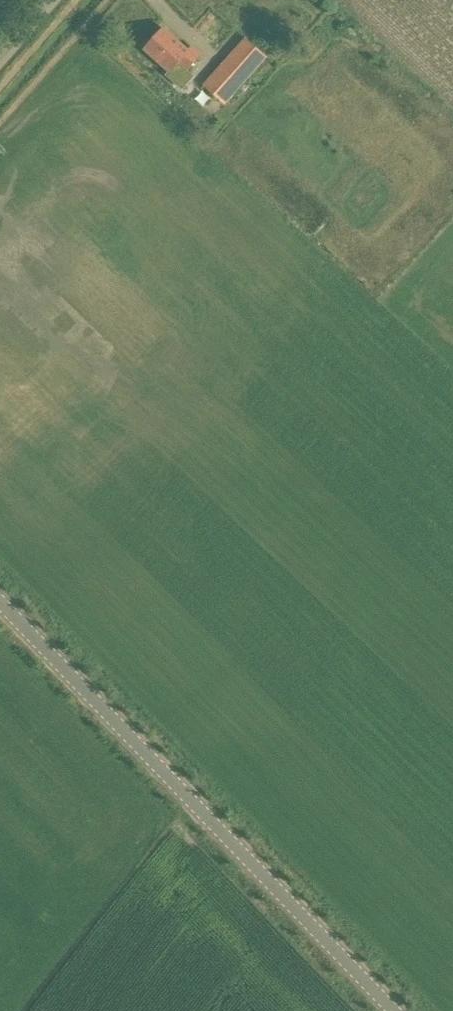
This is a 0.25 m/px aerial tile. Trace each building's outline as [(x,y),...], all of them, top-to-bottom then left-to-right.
[(289,40),(299,29),(267,0),(261,0),(253,9),(263,18),(203,85),(226,105),(268,57),(265,55),(269,51),(276,58),(291,42),(289,40)] [(164,28),(144,50),(170,73),(178,64),(187,72),(202,55),(193,46),(189,50),(164,28)]
